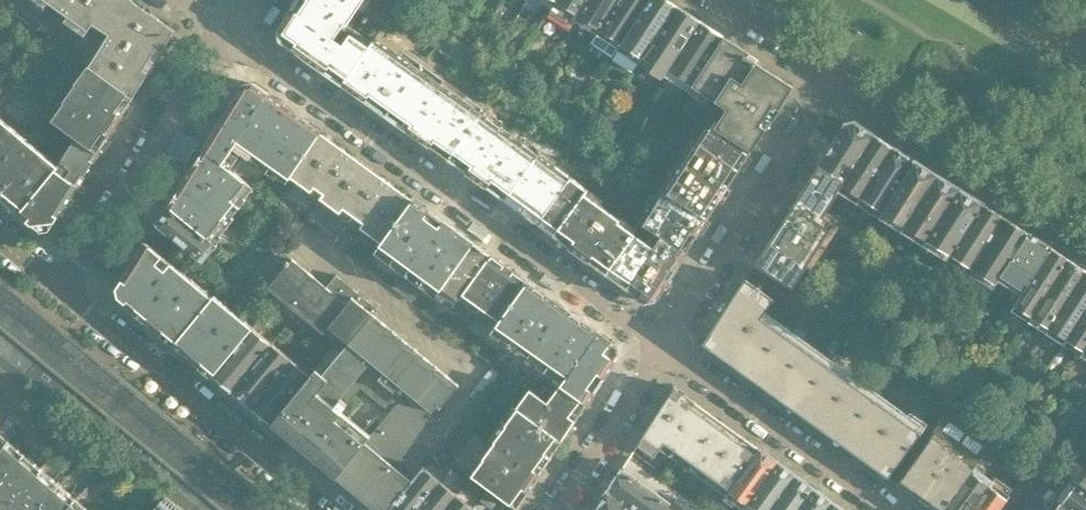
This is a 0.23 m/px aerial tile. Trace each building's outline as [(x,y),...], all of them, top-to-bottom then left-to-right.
[(47,1),(35,17),(43,23),(50,22),(59,10),(88,31),(93,24),(109,34),(130,0),(45,0),(47,1)] [(175,30),(133,0),(130,0),(109,34),(90,64),(136,93),(149,72),(140,66),(146,57),(150,60),(157,48),(162,52),(175,30)] [(348,25),(312,0),(299,0),(293,9),(343,45),(355,30),(348,25)] [(346,0),(312,0),(348,25),(359,9),(346,0)] [(359,9),(366,0),(346,0),(359,9)] [(552,7),(572,20),(584,0),(556,0),(552,7)] [(572,20),(594,35),(597,29),(616,0),(584,0),(572,20)] [(597,29),(610,38),(606,44),(614,49),(618,44),(646,0),(616,0),(597,29)] [(668,0),(646,0),(618,44),(639,58),(674,4),(668,0)] [(696,18),(674,4),(639,58),(661,72),(664,67),(696,18)] [(343,45),(293,9),(279,31),(281,40),(324,71),(343,45)] [(691,85),(723,36),(696,18),(664,67),(679,76),(675,82),(685,88),(688,83),(691,85)] [(343,84),(373,43),(355,30),(343,45),(324,71),(343,84)] [(778,109),(793,86),(747,56),(749,53),(723,36),(691,85),(726,108),(713,127),(750,151),(765,129),(759,124),(772,105),(778,109)] [(385,115),(418,70),(376,39),(373,43),(343,84),(385,115)] [(95,157),(131,101),(133,97),(89,65),(52,120),(75,137),(73,140),(95,157)] [(37,74),(45,79),(50,71),(42,66),(37,74)] [(430,147),(462,102),(418,70),(385,115),(430,147)] [(12,73),(2,87),(14,97),(25,83),(12,73)] [(245,85),(223,119),(244,133),(270,96),(253,83),(245,85)] [(263,174),(303,119),(270,96),(244,133),(243,136),(233,150),(240,156),(245,148),(261,160),(255,168),(263,174)] [(447,159),(480,115),(462,102),(430,147),(447,159)] [(571,121),(549,106),(544,114),(566,128),(571,121)] [(18,130),(0,115),(0,198),(17,213),(51,172),(52,171),(57,163),(18,130)] [(483,185),(515,142),(507,135),(480,115),(447,159),(483,185)] [(574,116),(571,121),(566,128),(564,131),(587,146),(597,131),(574,116)] [(223,119),(202,152),(217,163),(221,157),(233,166),(240,156),(233,150),(243,136),(244,133),(223,119)] [(323,133),(303,119),(263,174),(271,180),(279,169),(291,177),(323,133)] [(750,151),(713,127),(712,129),(698,120),(689,135),(739,168),(750,151)] [(845,181),(874,134),(854,122),(846,123),(838,135),(819,163),(842,179),(845,181)] [(322,224),(366,165),(323,133),(291,177),(311,192),(314,187),(323,193),(319,198),(320,199),(309,214),(322,224)] [(894,147),(874,134),(845,181),(843,185),(861,197),(894,147)] [(739,168),(689,135),(676,155),(727,187),(739,168)] [(75,189),(92,161),(95,157),(73,140),(59,164),(57,163),(52,171),(75,189)] [(518,210),(549,166),(533,154),(525,148),(515,142),(483,185),(518,210)] [(916,161),(894,147),(861,197),(873,205),(869,212),(879,218),(883,212),(916,161)] [(191,170),(236,205),(240,208),(246,200),(241,195),(249,184),(230,170),(233,166),(221,157),(217,163),(202,152),(191,170)] [(727,187),(676,155),(666,170),(716,204),(727,187)] [(938,175),(916,161),(883,212),(895,220),(891,227),(901,233),(905,226),(938,175)] [(837,192),(838,191),(844,181),(819,164),(798,196),(755,263),(792,287),(828,230),(825,228),(830,220),(822,216),(829,206),(837,193),(837,192)] [(380,242),(412,198),(366,165),(322,224),(338,236),(353,215),(363,222),(359,227),(380,242)] [(549,166),(518,210),(534,222),(566,178),(549,166)] [(236,205),(191,170),(179,188),(224,223),(227,225),(233,218),(228,214),(236,205)] [(716,204),(666,170),(656,185),(706,219),(716,204)] [(51,172),(17,213),(40,231),(49,230),(75,189),(52,171),(51,172)] [(961,190),(938,175),(905,226),(916,234),(912,240),(923,248),(928,241),(961,190)] [(556,237),(584,197),(579,193),(582,189),(566,178),(534,222),(556,237)] [(706,219),(656,185),(645,202),(652,207),(696,235),(706,219)] [(179,188),(167,207),(212,241),(217,244),(223,237),(217,232),(224,223),(179,188)] [(944,262),(946,259),(983,204),(961,190),(928,241),(939,249),(935,256),(944,262)] [(605,273),(632,234),(621,227),(627,217),(620,212),(615,219),(584,197),(556,237),(605,273)] [(473,242),(412,198),(380,242),(372,253),(433,298),(473,242)] [(968,274),(1005,218),(983,204),(946,259),(968,274)] [(167,207),(156,225),(204,262),(210,254),(205,249),(212,241),(167,207)] [(696,235),(652,207),(641,224),(654,232),(659,235),(685,252),(696,235)] [(999,280),(1029,234),(1005,218),(968,274),(992,289),(999,280)] [(685,252),(659,235),(654,232),(646,243),(618,282),(645,301),(653,299),(685,252)] [(618,282),(646,243),(632,234),(605,273),(618,282)] [(1019,294),(1051,248),(1029,234),(999,280),(1019,294)] [(191,278),(145,242),(116,288),(118,296),(152,325),(191,278)] [(457,299),(489,254),(473,242),(433,298),(440,302),(447,293),(457,299)] [(438,407),(439,405),(441,406),(458,385),(373,314),(378,309),(336,275),(326,287),(277,246),(254,273),(260,279),(280,295),(299,311),(336,342),(332,347),(311,372),(271,423),(376,509),(386,509),(417,473),(403,462),(434,424),(426,418),(431,411),(432,411),(436,406),(438,407)] [(1031,315),(1068,259),(1051,248),(1019,294),(1014,303),(1031,315)] [(475,312),(507,267),(489,254),(457,299),(475,312)] [(1085,270),(1068,259),(1031,315),(1048,326),(1085,270)] [(527,281),(507,267),(475,312),(494,325),(527,281)] [(754,285),(760,275),(752,270),(746,279),(754,285)] [(1085,270),(1048,326),(1065,337),(1085,306),(1085,270)] [(762,290),(768,281),(760,275),(754,285),(762,290)] [(175,343),(213,296),(191,278),(152,325),(175,343)] [(399,278),(394,286),(412,298),(417,291),(399,278)] [(921,432),(828,366),(760,317),(773,299),(770,296),(762,290),(754,285),(746,279),(745,278),(703,343),(718,354),(722,349),(730,354),(725,360),(888,476),(921,432)] [(280,295),(260,279),(256,285),(247,296),(265,312),(270,306),(280,295)] [(597,331),(527,282),(527,281),(494,325),(488,334),(495,339),(501,330),(511,337),(505,346),(513,352),(519,343),(540,358),(533,367),(549,378),(556,369),(564,375),(580,354),(597,331)] [(770,296),(776,287),(768,281),(762,290),(770,296)] [(778,302),(784,293),(776,287),(770,296),(773,299),(778,302)] [(786,308),(792,299),(784,293),(778,302),(786,308)] [(194,359),(234,310),(215,294),(213,296),(175,343),(194,359)] [(299,311),(280,295),(270,306),(289,322),(294,316),(299,311)] [(794,314),(800,304),(792,299),(786,308),(794,314)] [(808,310),(800,304),(794,314),(802,319),(808,310)] [(1065,337),(1082,348),(1085,342),(1085,306),(1065,337)] [(213,375),(254,326),(234,310),(194,359),(213,375)] [(17,331),(16,330),(0,317),(0,366),(18,381),(43,353),(17,331)] [(254,326),(213,375),(232,390),(273,342),(254,326)] [(618,354),(616,345),(597,331),(580,354),(607,371),(618,354)] [(842,347),(862,360),(869,349),(850,336),(842,347)] [(273,342),(232,390),(251,406),(292,357),(273,342)] [(1082,348),(1078,354),(1083,358),(1085,354),(1085,342),(1082,348)] [(97,397),(69,374),(43,353),(18,381),(44,403),(129,468),(148,483),(164,496),(183,509),(233,509),(229,506),(204,486),(177,464),(149,440),(123,419),(97,397)] [(607,371),(580,354),(564,375),(558,384),(585,404),(607,371)] [(292,357),(251,406),(271,423),(311,372),(292,357)] [(44,403),(18,381),(0,366),(0,409),(6,414),(23,428),(44,403)] [(934,381),(958,392),(964,382),(940,371),(934,381)] [(140,400),(114,379),(113,378),(97,397),(123,419),(140,400)] [(991,406),(1002,390),(991,382),(980,398),(991,406)] [(1073,401),(1075,403),(1045,447),(1060,458),(1085,420),(1085,383),(1073,401)] [(575,420),(585,404),(558,384),(552,392),(546,388),(539,396),(575,420)] [(694,401),(674,387),(637,444),(654,457),(664,442),(727,488),(757,447),(755,445),(751,451),(690,407),(694,401)] [(550,458),(573,422),(575,420),(539,396),(529,389),(516,406),(518,407),(504,424),(505,425),(550,458)] [(988,442),(996,432),(981,422),(955,400),(928,437),(929,438),(898,481),(897,481),(896,483),(935,509),(939,509),(974,462),(988,442)] [(517,508),(550,458),(505,425),(498,435),(492,429),(482,443),(489,449),(482,458),(484,459),(472,474),(517,508)] [(1085,433),(1077,446),(1085,453),(1085,434),(1085,433)] [(0,453),(0,509),(40,509),(61,486),(10,442),(5,447),(0,453)] [(1013,444),(1006,455),(1002,459),(1021,473),(1032,457),(1013,444)] [(220,467),(194,446),(193,445),(177,464),(204,486),(220,467)] [(759,448),(723,498),(733,505),(738,499),(747,506),(779,462),(759,448)] [(1072,486),(1032,457),(1021,473),(1019,476),(1005,495),(1026,509),(1085,509),(1085,496),(1072,486)] [(1082,466),(1072,457),(1063,468),(1077,479),(1072,486),(1085,496),(1085,462),(1082,466)] [(629,458),(624,466),(685,509),(701,509),(629,458)] [(779,462),(747,506),(752,509),(772,509),(796,475),(779,462)] [(939,509),(966,509),(986,482),(975,474),(980,467),(974,462),(939,509)] [(386,509),(415,509),(440,481),(423,466),(417,473),(386,509)] [(245,487),(222,468),(220,467),(204,486),(229,506),(245,487)] [(607,491),(633,509),(677,509),(659,496),(661,494),(641,479),(623,467),(607,491)] [(148,483),(129,468),(123,474),(143,489),(148,483)] [(796,475),(772,509),(799,509),(814,488),(796,475)] [(966,509),(994,509),(995,509),(1005,495),(993,486),(998,480),(992,475),(986,482),(966,509)] [(415,509),(443,509),(456,494),(440,481),(415,509)] [(40,509),(88,509),(61,486),(40,509)] [(245,487),(229,506),(233,509),(262,509),(266,505),(245,487)] [(814,488),(799,509),(827,509),(833,502),(814,488)] [(594,509),(633,509),(607,491),(594,509)] [(443,509),(471,509),(473,507),(456,494),(443,509)] [(164,496),(152,509),(183,509),(164,496)] [(833,502),(827,509),(844,509),(833,502)]
